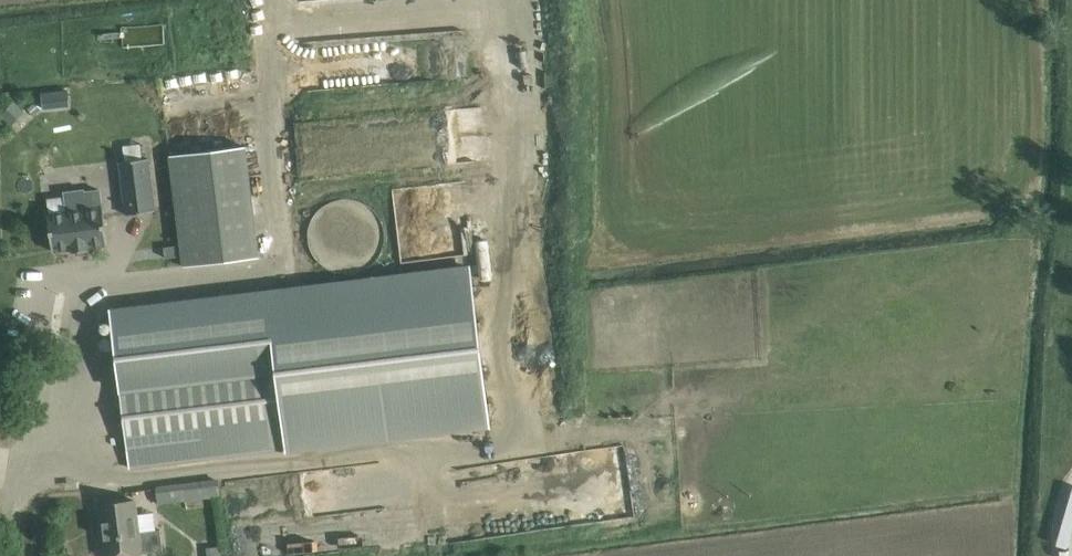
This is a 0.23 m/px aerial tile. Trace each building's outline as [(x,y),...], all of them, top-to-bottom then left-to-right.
[(175,95),(196,93),(195,83),(244,78),(243,70),(174,77),(175,95)] [(42,107),(68,104),(66,87),(40,91),(42,107)] [(9,123),(23,110),(13,99),(0,111),(0,112),(9,123)] [(168,150),(180,262),(256,253),(244,142),(168,150)] [(120,161),(126,214),(155,210),(148,158),(120,161)] [(84,189),(65,191),(67,211),(48,213),(53,251),(73,248),(73,251),(76,251),(76,252),(77,251),(85,250),(86,250),(88,249),(88,246),(108,244),(103,206),(102,207),(100,189),(85,191),(84,189)] [(315,215),(310,225),(308,236),(310,247),(315,257),(323,266),(333,271),(344,274),(355,273),(366,268),(375,261),(381,251),(384,240),(384,229),(380,218),(373,209),(364,202),(354,199),(343,198),(332,201),(322,206),(315,215)] [(470,268),(111,312),(130,467),(489,423),(470,268)] [(156,482),(157,500),(219,496),(217,478),(156,482)] [(128,554),(163,550),(160,528),(138,531),(134,500),(99,504),(105,555),(112,555),(128,554)]
